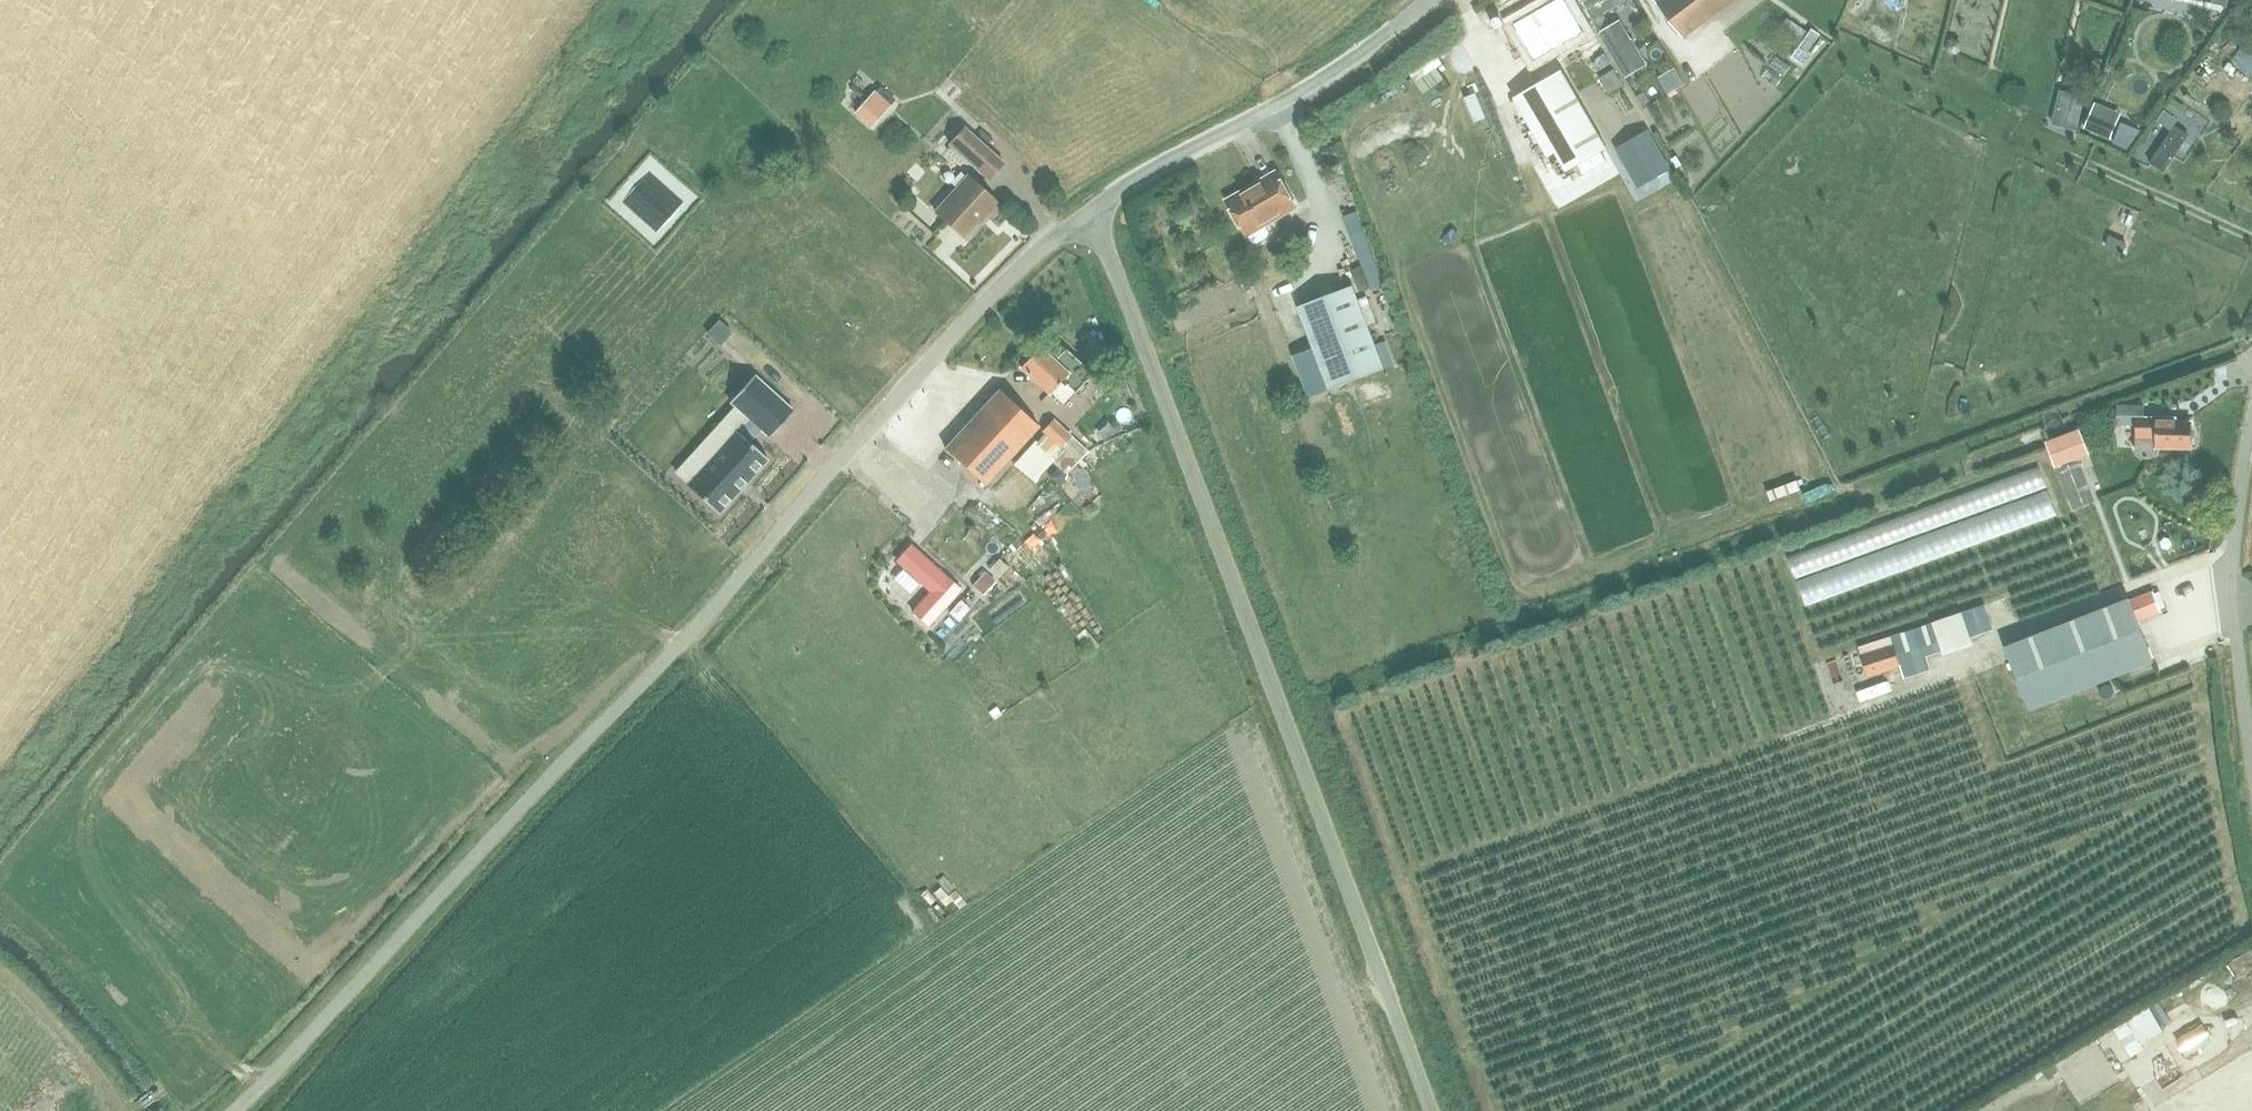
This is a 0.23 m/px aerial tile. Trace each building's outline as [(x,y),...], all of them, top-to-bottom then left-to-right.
[(1571,0),(1557,0),(1518,24),(1539,60),(1589,30),(1571,0)] [(1628,0),(1582,0),(1593,20),(1594,20),(1601,31),(1599,33),(1626,77),(1648,63),(1621,19),(1612,25),(1605,14),(1628,0)] [(1734,0),(1657,0),(1686,37),(1734,0)] [(1801,63),(1822,35),(1813,28),(1809,33),(1788,17),(1777,32),(1799,48),(1793,57),(1801,63)] [(1949,40),(1947,50),(1957,52),(1959,42),(1949,40)] [(1515,97),(1549,156),(1557,152),(1568,171),(1607,148),(1562,70),(1515,97)] [(856,113),(871,126),(886,110),(871,96),(856,113)] [(2085,128),(2111,139),(2122,113),(2095,102),(2085,128)] [(989,179),(1004,163),(965,127),(950,144),(989,179)] [(1650,127),(1614,148),(1643,196),(1678,173),(1650,127)] [(968,175),(935,211),(963,237),(985,214),(987,216),(998,203),(968,175)] [(1251,188),(1229,201),(1248,234),(1252,242),(1258,243),(1268,238),(1269,232),(1265,224),(1296,206),(1278,175),(1253,190),(1251,188)] [(906,211),(896,222),(922,246),(933,234),(906,211)] [(1356,215),(1344,220),(1363,265),(1351,270),(1360,291),(1371,287),(1373,290),(1385,285),(1356,215)] [(1353,286),(1299,306),(1331,390),(1385,369),(1395,365),(1387,342),(1376,346),(1353,286)] [(1025,354),(1020,359),(1020,363),(1022,365),(1020,367),(1049,394),(1050,393),(1063,404),(1081,385),(1092,373),(1066,349),(1055,361),(1040,347),(1031,355),(1029,354),(1025,354)] [(688,485),(687,486),(719,514),(769,459),(749,442),(761,429),(770,437),(794,411),(754,375),(730,402),(735,406),(750,420),(739,432),(737,430),(688,485)] [(985,486),(1041,426),(1002,389),(945,448),(985,486)] [(2157,452),(2158,447),(2192,445),(2191,426),(2175,426),(2175,423),(2143,423),(2143,409),(2121,410),(2121,425),(2137,424),(2137,446),(2138,452),(2142,456),(2147,458),(2153,456),(2157,452)] [(1045,431),(1046,432),(1037,443),(1053,457),(1051,459),(1068,474),(1088,452),(1072,438),(1055,421),(1045,431)] [(1792,436),(1777,441),(1783,458),(1798,453),(1792,436)] [(2075,436),(2050,445),(2074,509),(2096,501),(2081,460),(2084,459),(2078,442),(2075,436)] [(2037,469),(1781,548),(1789,574),(1792,573),(1799,596),(2052,518),(2037,469)] [(900,558),(897,561),(930,591),(912,611),(929,626),(961,590),(912,545),(908,549),(906,549),(901,555),(900,558)] [(999,558),(990,568),(998,577),(1008,567),(999,558)] [(881,580),(900,599),(911,588),(892,570),(881,580)] [(985,572),(973,586),(983,594),(994,580),(985,572)] [(2145,597),(2134,601),(2140,618),(2151,614),(2160,611),(2154,594),(2145,597)] [(2032,638),(2005,648),(2027,707),(2053,697),(2155,661),(2140,618),(2134,601),(2032,638)] [(1981,605),(1858,647),(1868,676),(1900,666),(1902,674),(1904,678),(1930,670),(1929,666),(1925,655),(1944,649),(1946,654),(1972,645),(1969,637),(1990,630),(1981,605)] [(1000,704),(990,712),(995,719),(1005,712),(1000,704)] [(2128,1022),(2116,1030),(2132,1055),(2144,1048),(2141,1043),(2162,1031),(2148,1007),(2127,1020),(2128,1022)] [(2203,1025),(2179,1039),(2188,1055),(2212,1041),(2203,1025)]
